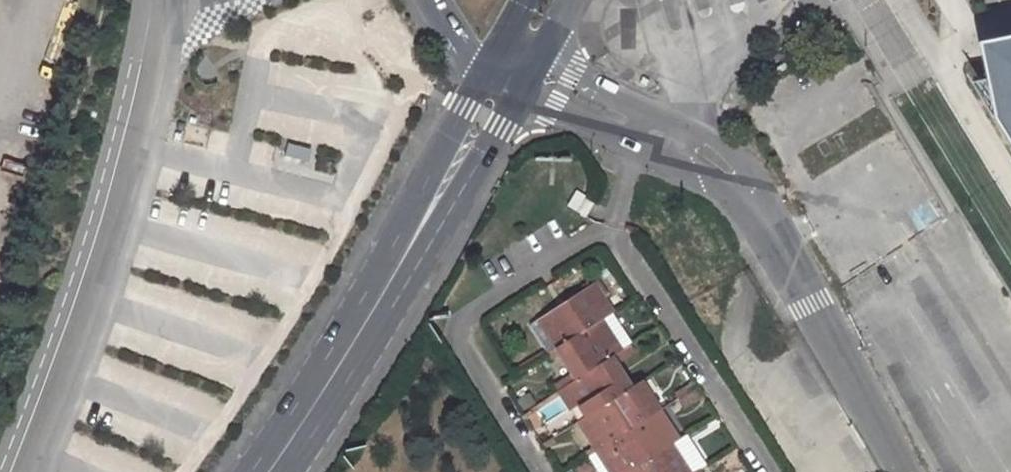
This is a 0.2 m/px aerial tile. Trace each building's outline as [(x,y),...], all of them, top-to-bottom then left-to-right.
[(976,48),(991,124),(1010,158),(1010,41),(976,48)] [(578,195),(569,211),(588,222),(597,206),(578,195)] [(587,302),(577,286),(537,311),(543,321),(556,343),(604,314),(614,308),(602,291),(587,302)] [(543,321),(537,311),(529,315),(536,326),(543,321)] [(575,373),(613,348),(622,342),(604,314),(556,343),(575,373)] [(631,336),(622,342),(613,348),(618,355),(636,344),(631,336)] [(585,409),(633,380),(618,355),(613,348),(575,373),(566,378),(585,409)] [(591,437),(596,445),(660,405),(641,375),(633,380),(585,409),(577,414),(591,437)] [(623,467),(669,439),(679,434),(660,405),(596,445),(613,471),(614,471),(623,467)] [(689,427),(679,434),(669,439),(688,469),(697,464),(707,457),(689,427)] [(586,451),(596,445),(591,437),(581,444),(586,451)] [(669,439),(623,467),(626,471),(684,471),(688,469),(669,439)] [(684,471),(703,471),(697,464),(688,469),(684,471)]
